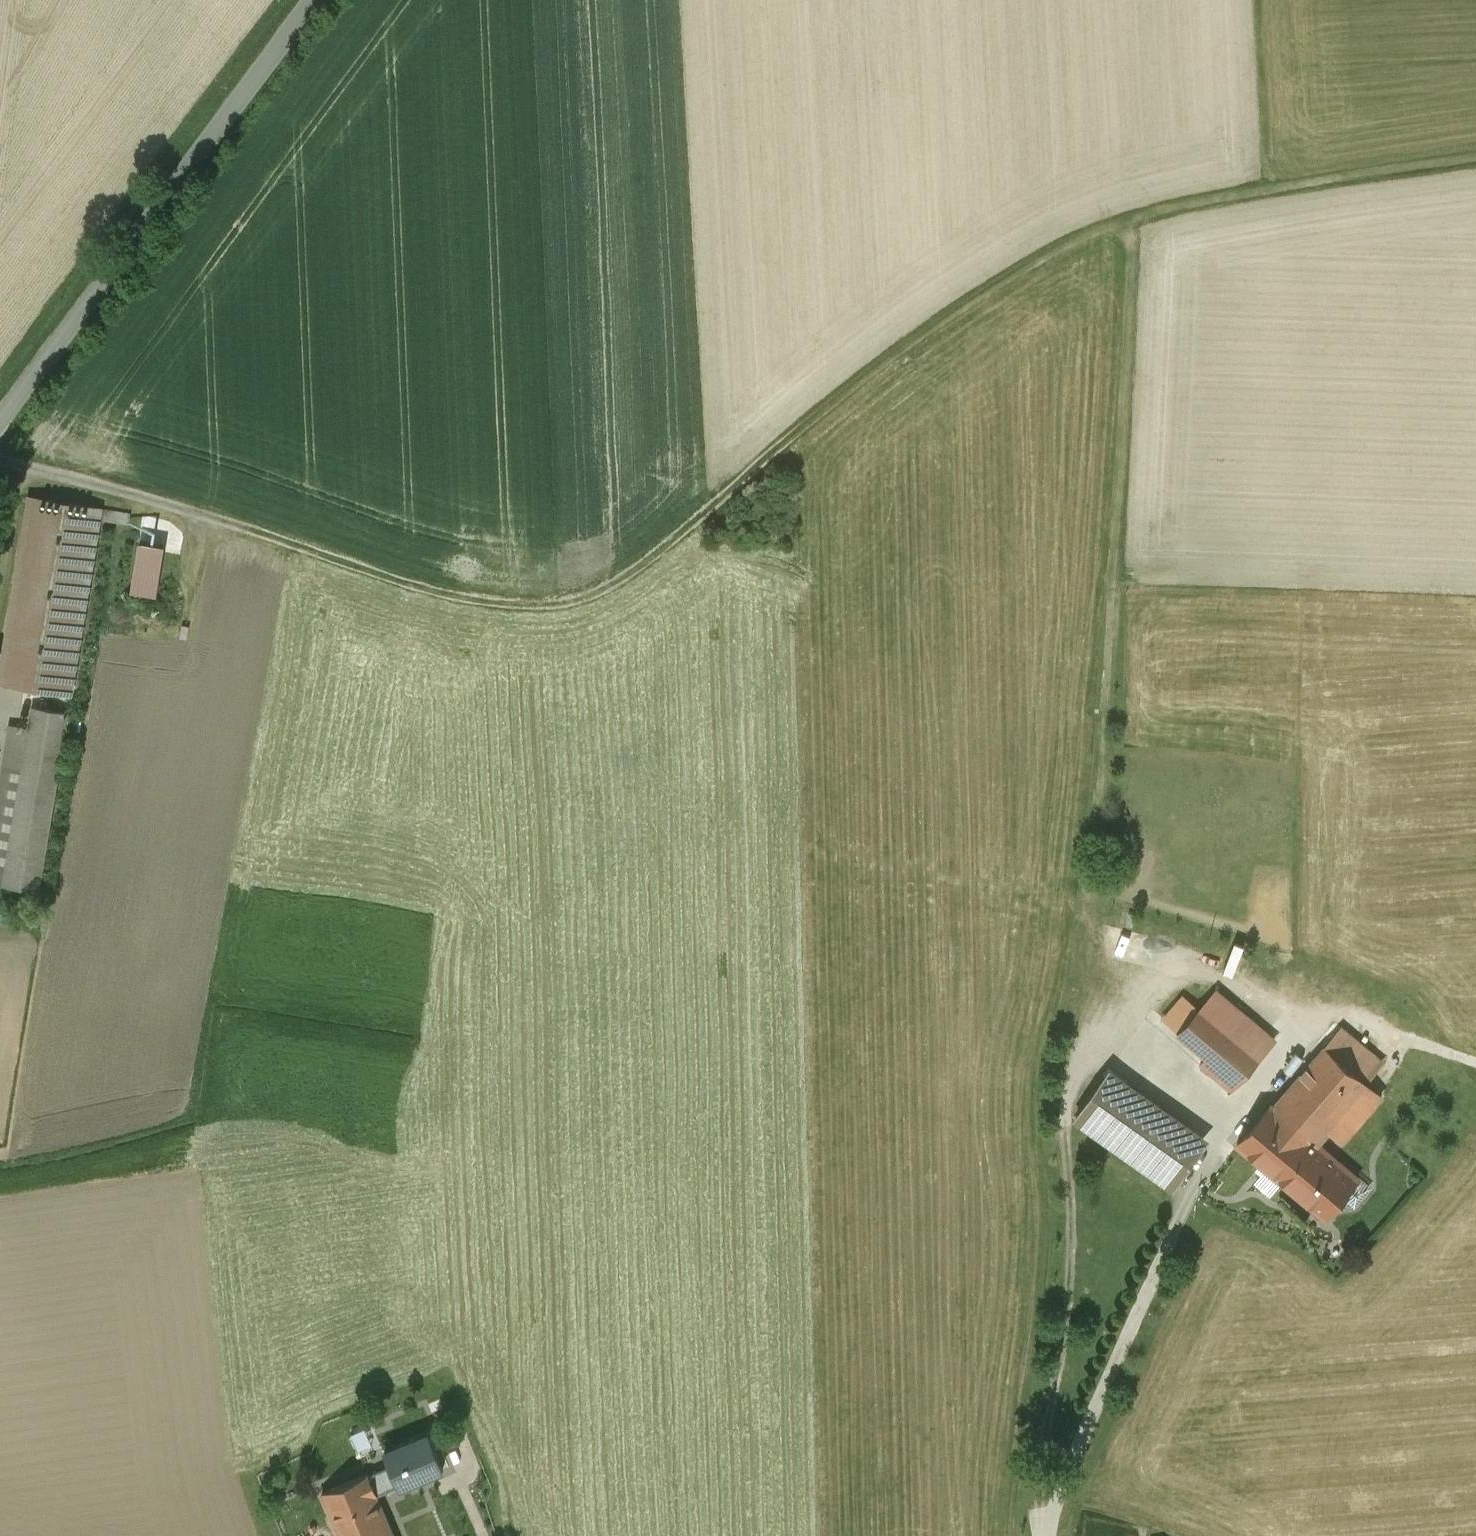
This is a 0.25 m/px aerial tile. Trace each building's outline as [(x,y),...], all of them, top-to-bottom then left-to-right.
[(31,495),(1,679),(71,690),(101,506),(31,495)] [(146,536),(136,586),(166,591),(176,542),(146,536)] [(24,763),(23,768),(4,883),(39,889),(69,710),(34,705),(26,752),(24,763)] [(2,760),(24,763),(26,752),(4,749),(2,760)] [(4,883),(23,768),(4,765),(0,788),(0,882),(4,883)] [(1219,988),(1200,1010),(1257,1059),(1276,1037),(1219,988)] [(1180,1033),(1200,1010),(1183,996),(1164,1019),(1180,1033)] [(1257,1059),(1200,1010),(1180,1033),(1207,1055),(1201,1063),(1231,1089),(1257,1059)] [(1325,1047),(1274,1106),(1315,1141),(1326,1128),(1365,1082),(1325,1047)] [(1202,1147),(1104,1077),(1076,1116),(1173,1186),(1202,1147)] [(1380,1095),(1365,1082),(1326,1128),(1341,1140),(1380,1095)] [(1371,1187),(1315,1141),(1274,1106),(1272,1105),(1238,1143),(1324,1216),(1342,1195),(1354,1206),(1371,1187)] [(392,1464),(370,1474),(377,1492),(400,1482),(401,1486),(444,1467),(428,1431),(386,1450),(392,1464)] [(377,1492),(370,1474),(369,1472),(324,1490),(339,1526),(343,1535),(396,1535),(377,1492)] [(339,1526),(315,1535),(343,1535),(339,1526)]
